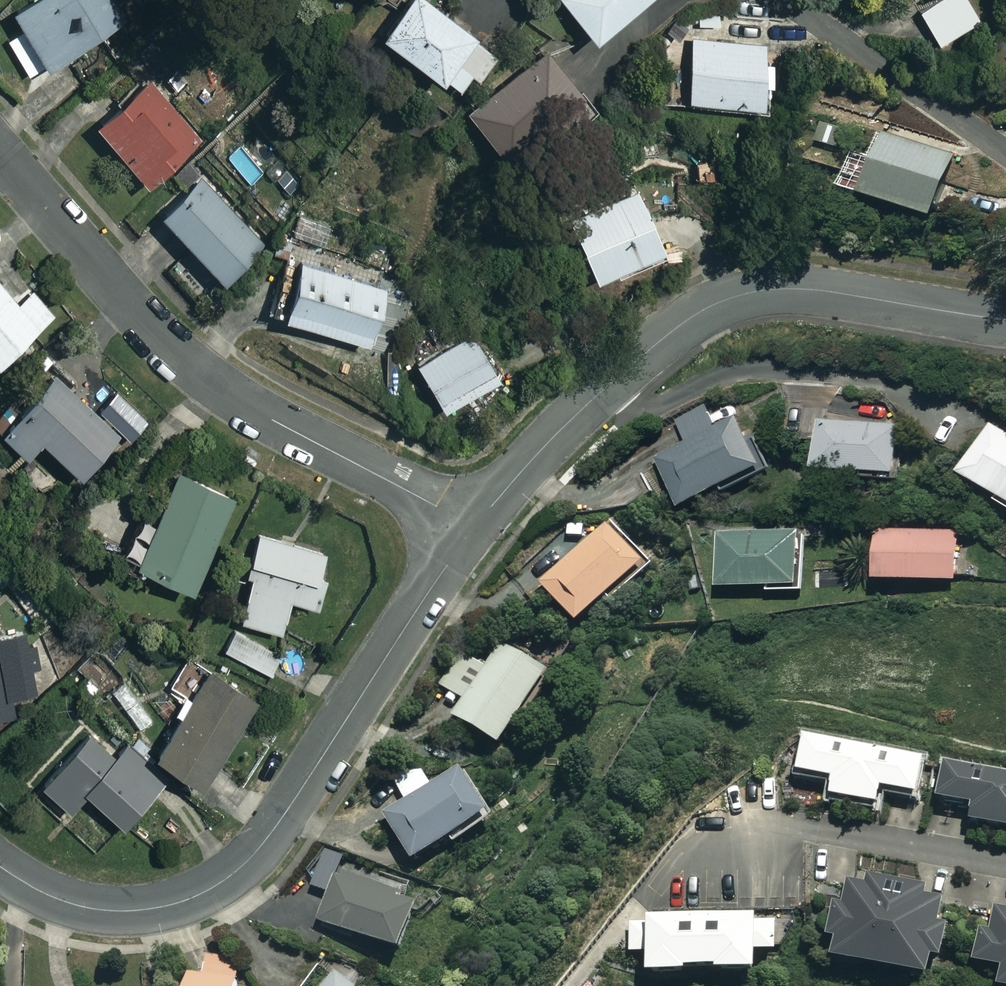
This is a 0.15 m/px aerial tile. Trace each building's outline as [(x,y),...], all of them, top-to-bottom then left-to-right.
[(113,0),(17,0),(8,5),(22,29),(6,38),(25,72),(123,17),(113,0)] [(434,0),(391,0),(372,25),(433,71),(467,25),(434,0)] [(585,32),(628,0),(561,0),(585,32)] [(966,0),(933,0),(917,9),(934,40),(975,17),(966,0)] [(760,41),(687,35),(682,92),(753,98),(755,78),(767,79),(769,59),(759,58),(760,41)] [(490,53),(467,36),(440,72),(462,89),(490,53)] [(573,90),(545,51),(466,109),(494,148),(573,90)] [(195,135),(144,74),(91,118),(141,179),(195,135)] [(951,153),(879,131),(861,190),(934,212),(951,153)] [(258,237),(187,159),(172,173),(184,186),(157,211),(217,275),(258,237)] [(658,246),(634,188),(564,216),(588,274),(658,246)] [(383,286),(293,257),(276,309),(366,338),(383,286)] [(0,283),(0,352),(50,310),(30,286),(14,299),(0,283)] [(492,372),(466,328),(412,360),(437,404),(492,372)] [(49,367),(0,415),(0,429),(18,447),(35,431),(73,469),(129,415),(105,390),(88,406),(49,367)] [(716,424),(706,405),(676,421),(687,440),(656,457),(681,503),(721,482),(724,487),(766,465),(737,413),(716,424)] [(901,425),(819,416),(813,463),(896,473),(901,425)] [(987,419),(956,468),(1005,500),(1005,431),(987,419)] [(230,493),(173,464),(128,554),(185,582),(230,493)] [(538,582),(573,623),(602,599),(608,606),(647,573),(607,524),(538,582)] [(957,527),(876,526),(876,575),(956,576),(957,527)] [(246,573),(237,614),(276,623),(283,595),(312,602),(325,545),(259,529),(256,539),(248,537),(240,571),(246,573)] [(802,529),(717,531),(718,583),(767,582),(767,588),(803,588),(802,529)] [(19,628),(0,632),(0,713),(11,711),(8,691),(31,687),(19,628)] [(277,650),(233,628),(223,647),(267,669),(277,650)] [(546,672),(501,642),(485,666),(463,651),(440,685),(462,700),(452,716),(496,746),(546,672)] [(254,698),(192,654),(172,682),(187,693),(149,746),(196,779),(254,698)] [(152,717),(124,682),(110,693),(138,728),(152,717)] [(31,784),(60,808),(77,789),(119,825),(162,775),(118,738),(105,753),(77,730),(31,784)] [(920,756),(802,736),(796,772),(830,777),(827,794),(875,802),(878,786),(914,792),(920,756)] [(939,762),(933,797),(969,802),(966,821),(1005,827),(1005,772),(939,762)] [(489,818),(455,767),(381,816),(411,860),(450,834),(454,841),(489,818)] [(418,898),(337,870),(319,923),(400,950),(418,898)] [(939,901),(839,883),(826,957),(927,974),(939,901)] [(981,908),(971,961),(998,967),(995,985),(1005,985),(1005,913),(981,908)] [(774,916),(641,920),(641,928),(627,929),(628,953),(642,953),(643,972),(752,969),(752,951),(775,950),(774,916)] [(203,955),(201,974),(183,973),(182,985),(233,985),(235,957),(203,955)] [(333,971),(321,985),(353,985),(333,971)]
